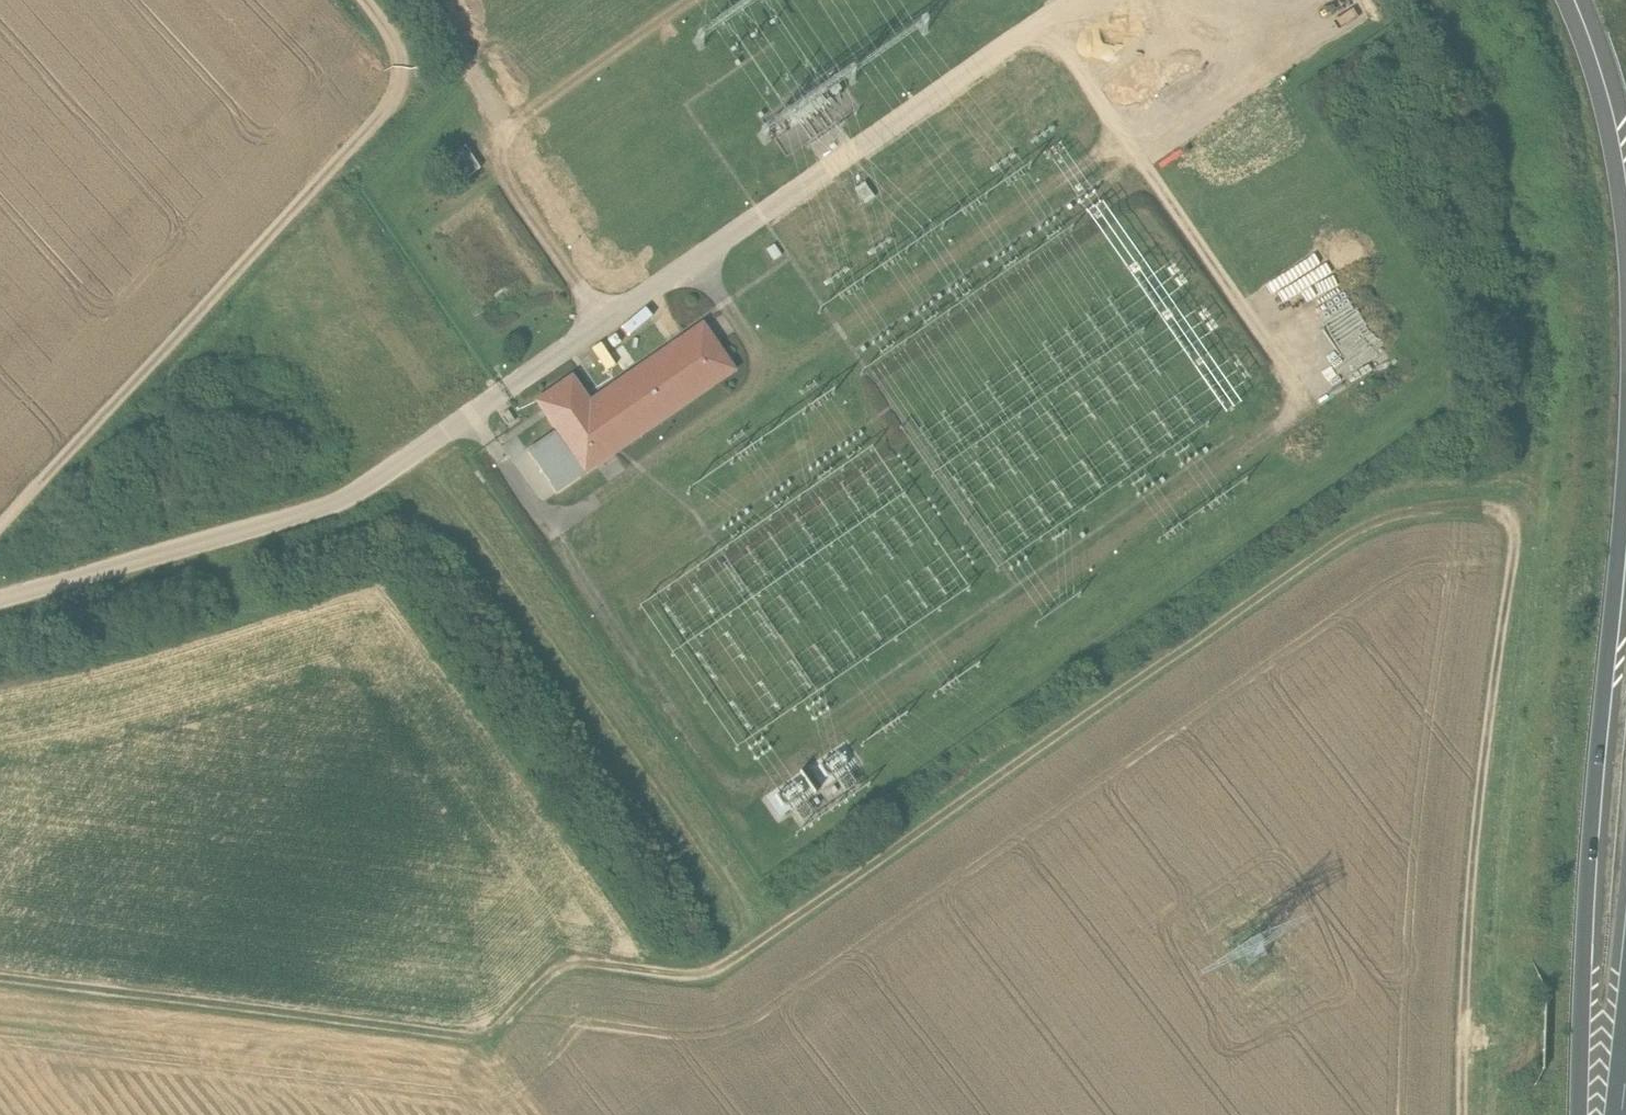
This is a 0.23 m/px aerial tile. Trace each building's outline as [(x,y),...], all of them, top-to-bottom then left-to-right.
[(466,146),(442,162),(456,183),(480,168),(466,146)] [(738,369),(706,321),(592,399),(575,374),(538,400),(587,472),(738,369)] [(528,447),(548,435),(540,421),(520,432),(528,447)] [(855,768),(865,762),(851,738),(763,793),(778,818),(791,810),(804,832),(869,792),(855,768)]
